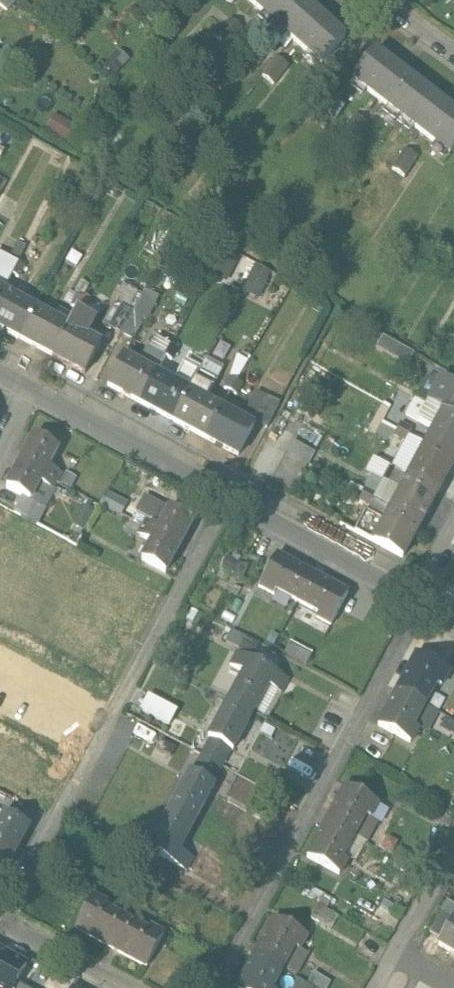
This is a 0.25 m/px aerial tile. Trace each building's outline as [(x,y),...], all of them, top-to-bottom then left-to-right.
[(298,0),(250,0),(276,24),(298,0)] [(344,38),(302,0),(298,0),(276,24),(321,64),(344,38)] [(401,116),(423,89),(375,52),(354,80),(401,116)] [(453,147),(453,113),(423,89),(401,116),(449,153),(453,147)] [(408,174),(415,153),(404,149),(396,170),(408,174)] [(3,293),(2,292),(18,265),(0,255),(0,298),(3,293)] [(18,264),(12,275),(18,278),(24,267),(18,264)] [(249,270),(245,289),(260,292),(263,272),(249,270)] [(143,285),(140,291),(121,282),(101,321),(133,338),(156,292),(143,285)] [(3,293),(0,298),(0,328),(20,339),(35,310),(3,293)] [(77,296),(71,307),(77,310),(83,299),(77,296)] [(89,302),(83,299),(77,310),(83,313),(89,302)] [(68,327),(35,310),(20,339),(52,357),(68,327)] [(101,345),(68,327),(52,357),(85,374),(101,345)] [(415,354),(383,336),(376,349),(408,366),(415,354)] [(166,343),(160,354),(166,357),(172,347),(166,343)] [(178,350),(172,347),(166,357),(172,361),(178,350)] [(214,379),(221,366),(202,356),(196,369),(214,379)] [(156,375),(124,357),(108,386),(141,404),(156,375)] [(188,392),(156,375),(141,404),(173,421),(188,392)] [(236,381),(230,378),(224,389),(230,392),(236,381)] [(242,385),(236,381),(230,392),(236,396),(242,385)] [(440,382),(428,404),(444,412),(444,413),(453,418),(453,389),(440,382)] [(221,410),(188,392),(173,421),(206,439),(221,410)] [(428,404),(418,421),(434,430),(426,445),(453,460),(453,418),(444,413),(444,412),(428,404)] [(221,410),(206,439),(238,457),(254,427),(221,410)] [(412,430),(401,424),(397,430),(409,435),(412,430)] [(409,435),(397,430),(394,436),(405,442),(409,435)] [(58,449),(34,436),(20,462),(58,482),(62,474),(48,467),(58,449)] [(426,445),(409,478),(438,493),(453,463),(453,460),(426,445)] [(286,453),(271,482),(292,493),(307,465),(286,453)] [(58,482),(20,462),(6,488),(22,497),(44,508),(45,509),(54,490),(58,482)] [(76,479),(66,474),(60,484),(70,489),(76,479)] [(438,493),(409,478),(391,510),(420,526),(438,493)] [(377,495),(366,489),(363,495),(374,501),(377,495)] [(168,512),(144,499),(138,511),(106,494),(100,505),(131,522),(131,521),(135,514),(146,519),(141,527),(179,547),(193,521),(170,509),(168,512)] [(374,501),(363,495),(360,501),(371,507),(374,501)] [(44,508),(22,497),(14,511),(22,515),(21,517),(36,525),(44,508)] [(86,501),(76,521),(80,523),(77,528),(82,531),(96,506),(86,501)] [(420,526),(391,510),(385,522),(366,512),(355,533),(403,559),(420,526)] [(146,519),(135,514),(131,521),(131,522),(141,527),(146,519)] [(141,527),(131,522),(127,530),(137,535),(141,527)] [(179,547),(141,527),(137,535),(151,543),(142,561),(165,573),(179,547)] [(312,574),(276,555),(259,587),(273,595),(269,603),(289,614),(296,601),(297,602),(312,574)] [(238,563),(226,557),(220,568),(231,574),(238,563)] [(348,593),(312,574),(297,602),(319,613),(317,618),(331,625),(348,593)] [(250,661),(236,654),(230,665),(244,673),(230,699),(253,712),(267,686),(281,693),(288,681),(274,674),(274,673),(251,661),(250,661)] [(417,655),(397,691),(425,705),(436,684),(441,686),(448,672),(417,655)] [(288,682),(283,692),(290,696),(295,686),(288,682)] [(425,705),(397,691),(378,726),(410,743),(417,729),(413,727),(425,705)] [(166,723),(173,707),(141,693),(134,709),(166,723)] [(230,699),(209,738),(211,740),(202,757),(220,767),(230,750),(232,751),(253,712),(230,699)] [(190,773),(169,812),(193,825),(213,786),(211,785),(220,767),(202,757),(192,775),(190,773)] [(377,804),(345,787),(326,823),(354,837),(366,844),(377,822),(370,818),(377,804)] [(169,812),(155,839),(141,831),(135,843),(149,850),(148,851),(172,864),(172,863),(186,870),(193,859),(178,851),(193,825),(169,812)] [(5,815),(0,824),(0,846),(14,854),(28,828),(5,815)] [(326,823),(307,858),(339,876),(346,861),(342,859),(354,837),(326,823)] [(446,833),(440,830),(436,836),(443,840),(446,833)] [(0,846),(0,880),(14,854),(0,846)] [(435,851),(428,847),(424,855),(430,859),(435,851)] [(171,870),(160,863),(154,873),(166,880),(171,870)] [(171,885),(163,881),(158,890),(166,894),(171,885)] [(323,896),(318,906),(326,910),(332,900),(323,896)] [(106,905),(92,898),(75,930),(111,949),(125,921),(104,910),(106,905)] [(326,910),(318,906),(311,919),(325,927),(333,914),(326,910)] [(430,933),(442,941),(453,921),(453,919),(442,913),(430,933)] [(333,914),(325,927),(331,930),(338,917),(333,914)] [(306,936),(274,919),(255,955),(283,969),(296,976),(307,954),(299,950),(306,936)] [(147,933),(125,921),(111,949),(146,968),(163,936),(149,928),(147,933)] [(439,947),(453,956),(453,921),(442,941),(439,947)] [(0,952),(0,987),(14,987),(26,966),(0,952)] [(237,987),(273,987),(283,969),(255,955),(237,987)] [(316,979),(312,986),(315,987),(319,987),(322,983),(316,979)] [(325,979),(320,987),(330,987),(333,983),(325,979)]
